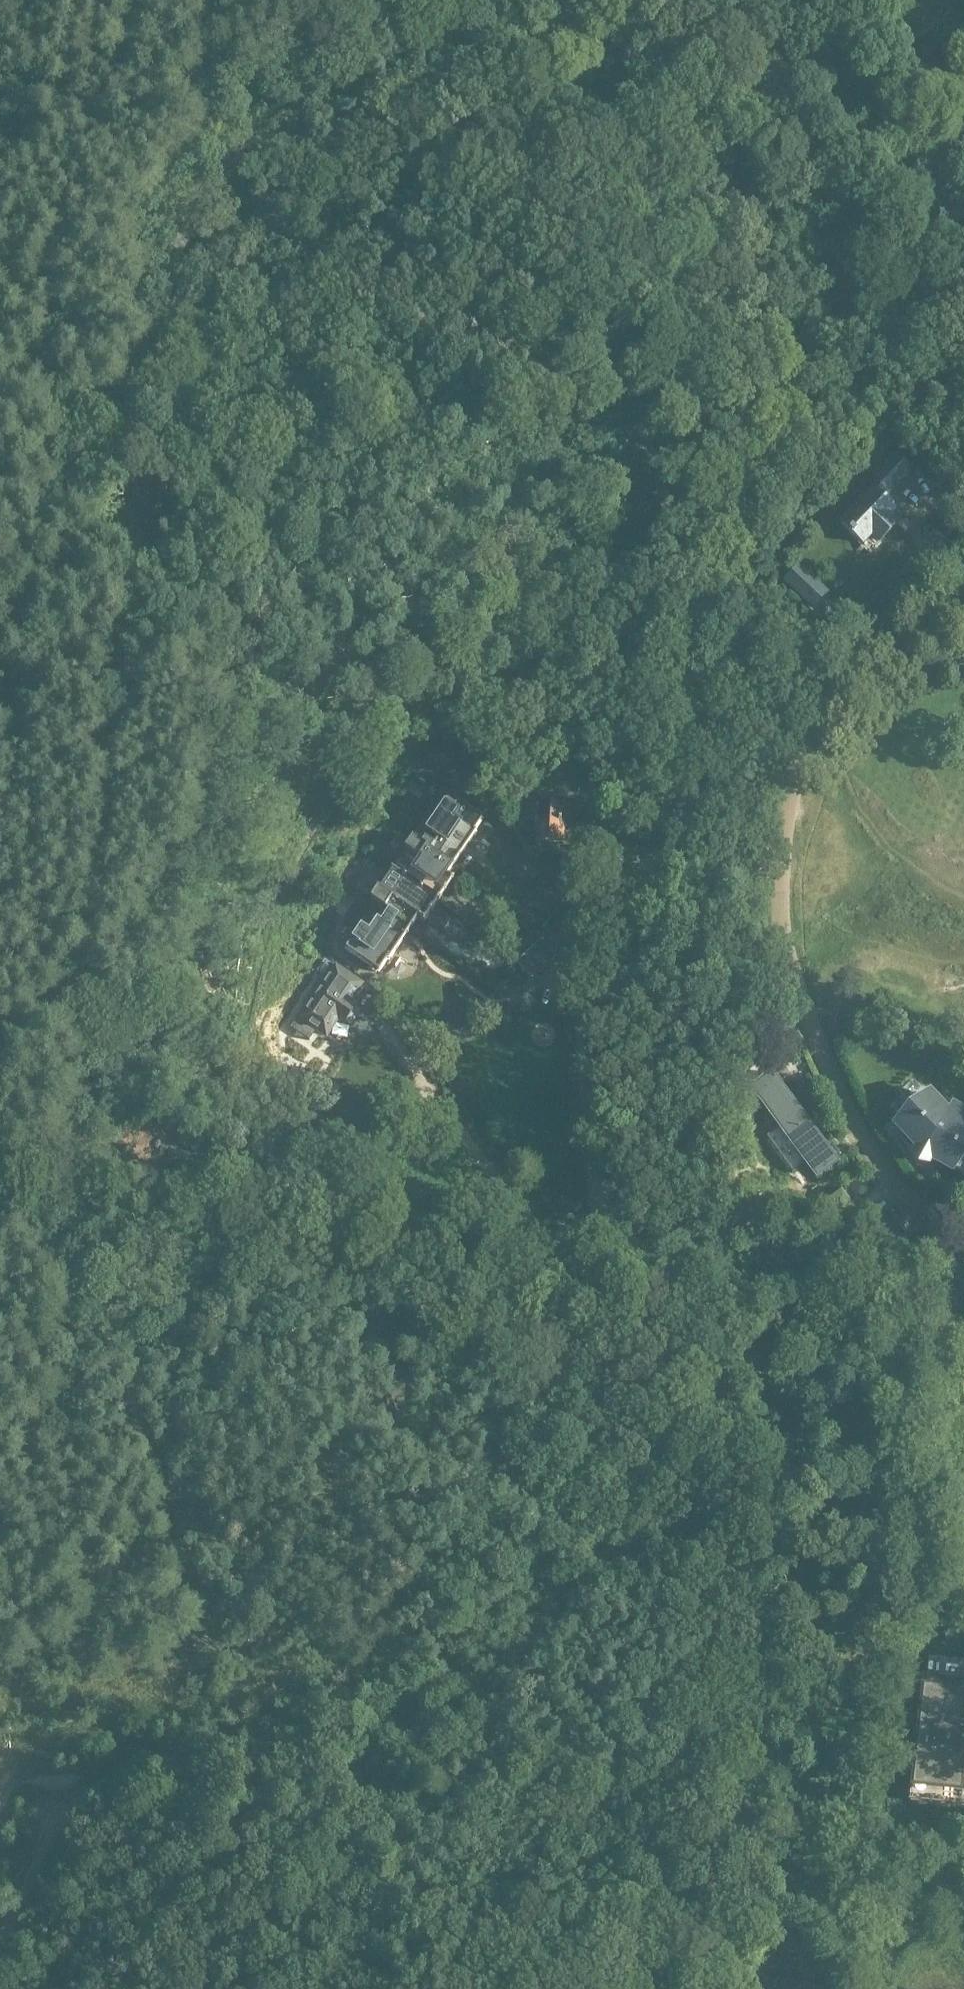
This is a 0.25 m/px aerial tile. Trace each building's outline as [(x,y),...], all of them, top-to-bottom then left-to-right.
[(872,479),(891,497),(914,473),(895,455),(872,479)] [(844,517),(837,524),(870,555),(878,547),(881,550),(901,529),(898,526),(904,520),(871,488),(844,517)] [(829,593),(801,566),(784,584),(812,610),(829,593)] [(509,813),(521,814),(523,797),(511,795),(509,813)] [(432,851),(454,865),(476,832),(475,831),(483,819),(458,802),(456,806),(448,800),(428,830),(440,838),(435,845),(435,846),(432,851)] [(526,836),(537,836),(537,841),(566,841),(566,821),(563,821),(563,803),(537,803),(537,805),(528,805),(528,820),(537,820),(537,826),(527,826),(526,836)] [(393,868),(440,900),(454,879),(447,875),(454,865),(432,851),(435,846),(435,845),(417,833),(393,868)] [(390,912),(411,927),(418,917),(424,922),(440,900),(393,868),(370,901),(388,914),(389,914),(390,912)] [(389,914),(388,914),(385,919),(380,916),(377,921),(370,932),(362,927),(347,949),(379,971),(387,959),(389,960),(411,927),(390,912),(389,914)] [(303,1014),(331,1033),(342,1017),(349,1021),(350,1020),(355,1023),(365,1009),(360,1005),(361,1004),(354,999),(365,983),(351,973),(342,986),(341,985),(340,987),(328,978),(303,1014)] [(756,1054),(741,1065),(746,1072),(761,1061),(756,1054)] [(836,1162),(771,1073),(751,1087),(817,1176),(836,1162)] [(930,1094),(896,1126),(917,1149),(914,1154),(928,1162),(930,1159),(962,1177),(963,1173),(963,1157),(960,1154),(963,1147),(963,1112),(946,1102),(941,1106),(930,1094)] [(963,1800),(963,1687),(959,1686),(961,1666),(929,1663),(930,1657),(928,1657),(920,1725),(921,1725),(920,1736),(919,1736),(913,1791),(914,1791),(914,1794),(963,1800)]
